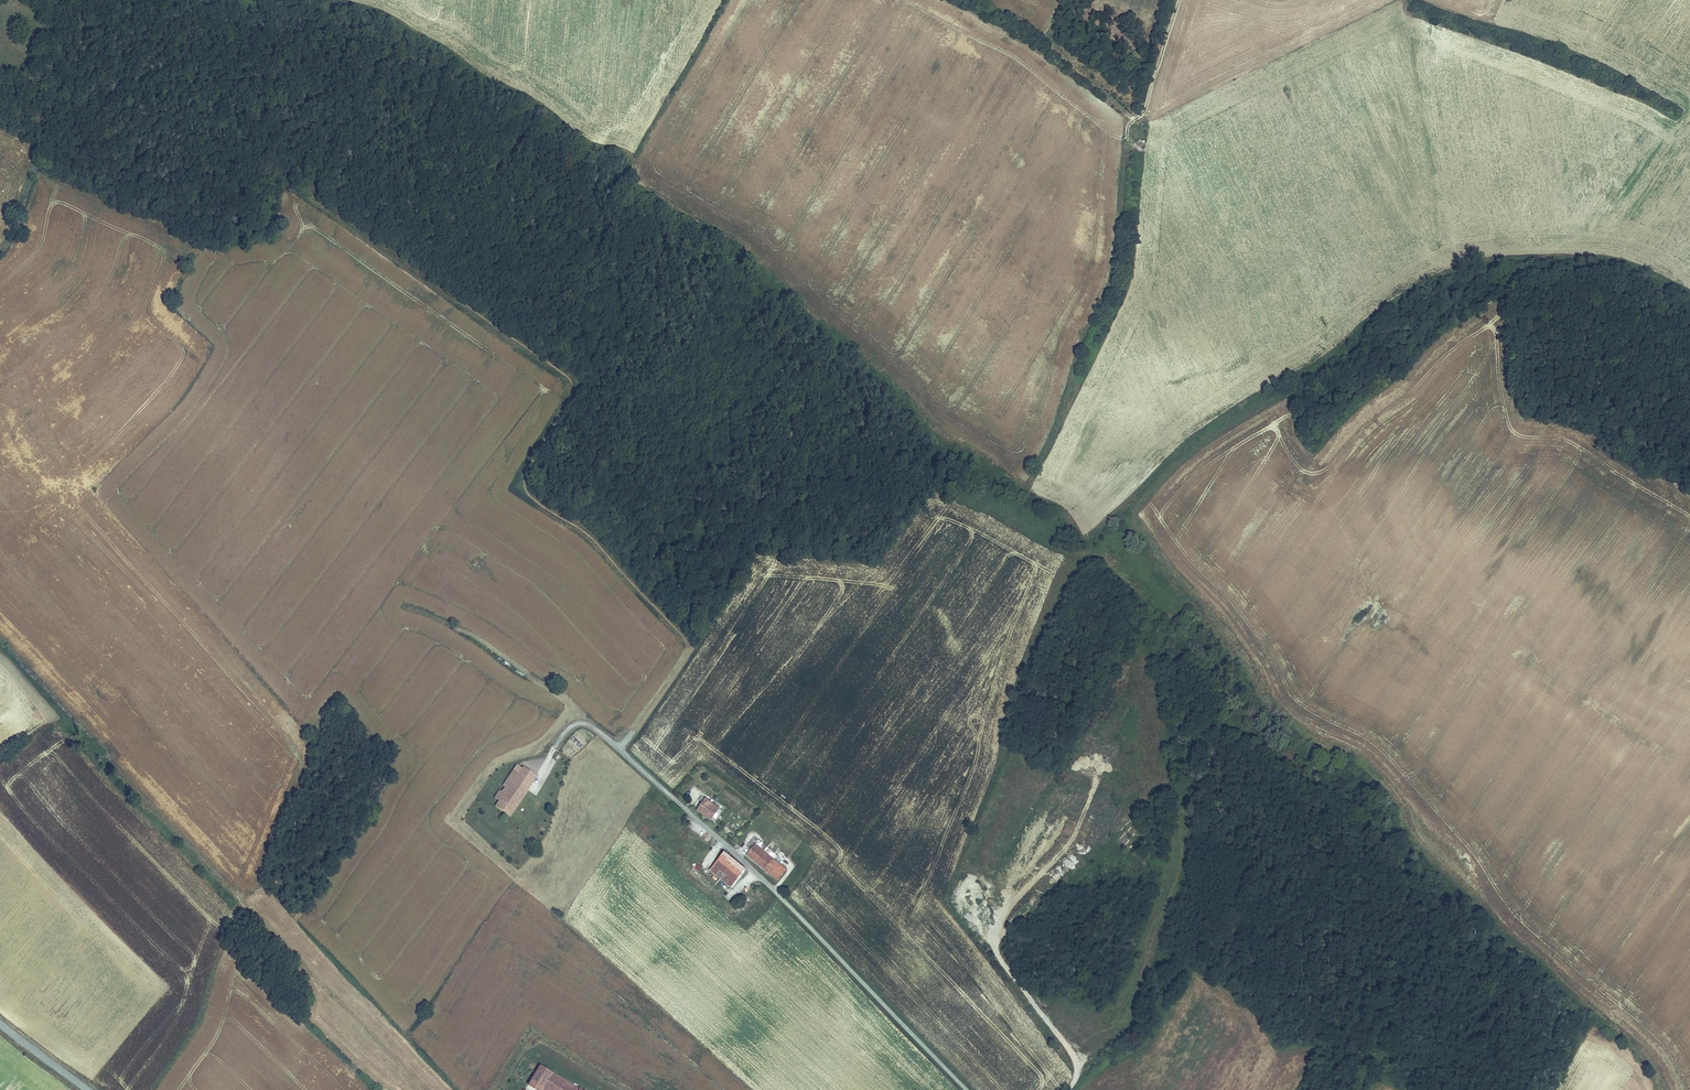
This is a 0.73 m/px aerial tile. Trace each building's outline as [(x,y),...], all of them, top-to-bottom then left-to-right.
[(524,769),(518,774),(530,783),(534,777),(529,774),(524,769)] [(518,774),(512,771),(494,798),(499,801),(496,806),(509,815),(530,783),(518,774)] [(713,829),(721,817),(707,808),(699,819),(713,829)] [(537,837),(543,829),(533,822),(527,829),(537,837)] [(756,850),(748,861),(761,871),(762,869),(770,876),(771,876),(777,868),(756,850)] [(747,876),(725,859),(711,876),(717,880),(721,874),(731,882),(727,888),(733,893),(747,876)] [(786,875),(777,868),(771,876),(780,883),(786,875)] [(762,869),(761,871),(769,878),(770,876),(762,869)] [(721,874),(717,880),(727,888),(731,882),(721,874)] [(530,1089),(531,1089),(571,1089),(541,1071),(530,1089)]
